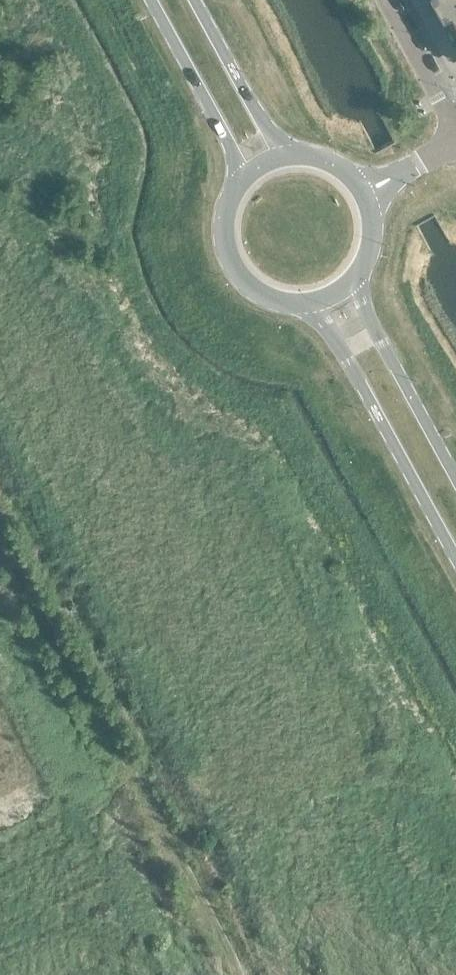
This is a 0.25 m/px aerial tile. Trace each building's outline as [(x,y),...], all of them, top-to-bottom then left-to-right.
[(440,3),(442,6),(450,21),(455,31),(455,0),(438,0),(440,3)]
